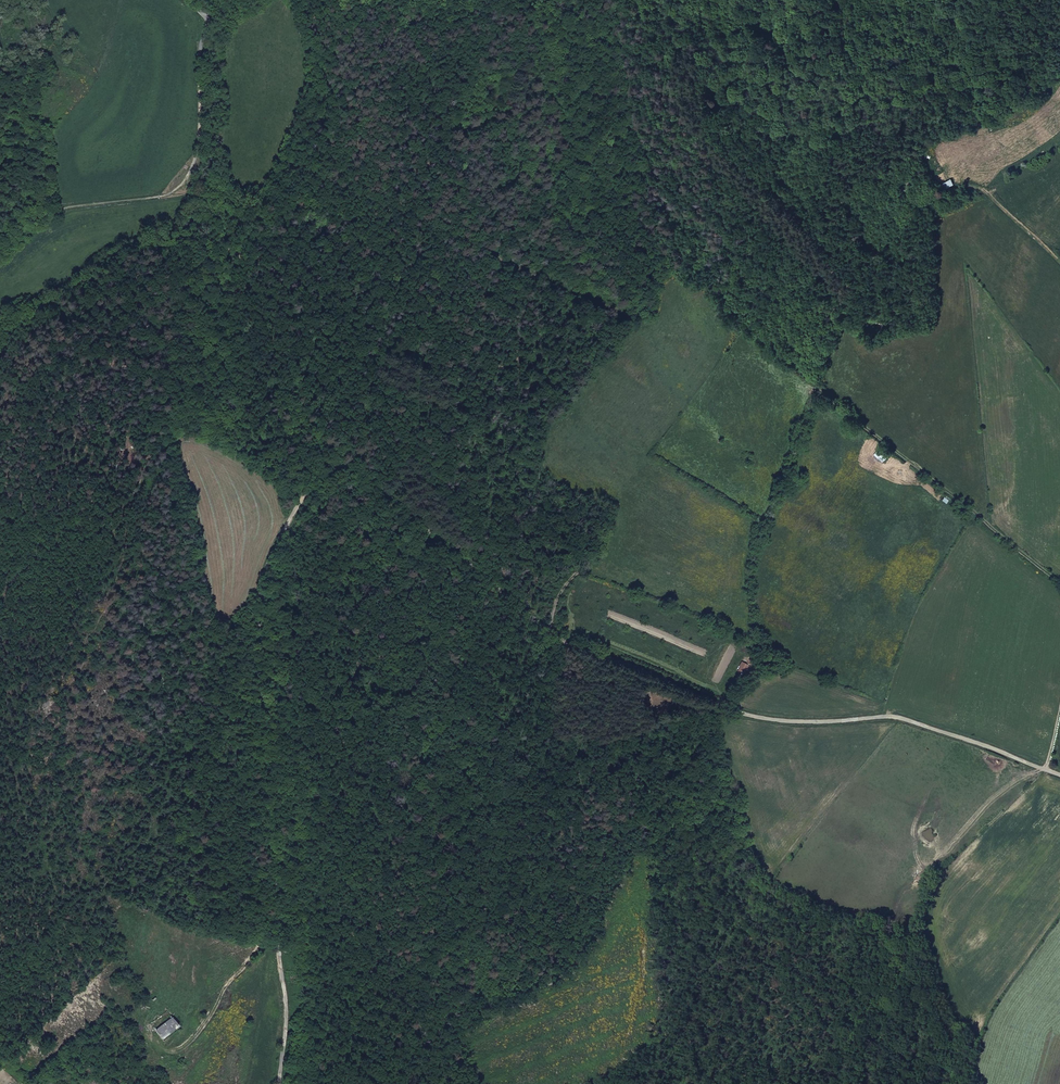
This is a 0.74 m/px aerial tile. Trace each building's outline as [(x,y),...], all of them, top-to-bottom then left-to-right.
[(473,131),(484,128),(483,123),(472,126),(473,131)] [(467,127),(459,130),(461,136),(470,133),(467,127)] [(744,663),(739,670),(743,673),(748,666),(744,663)] [(162,1039),(178,1027),(172,1018),(155,1030),(162,1039)]
